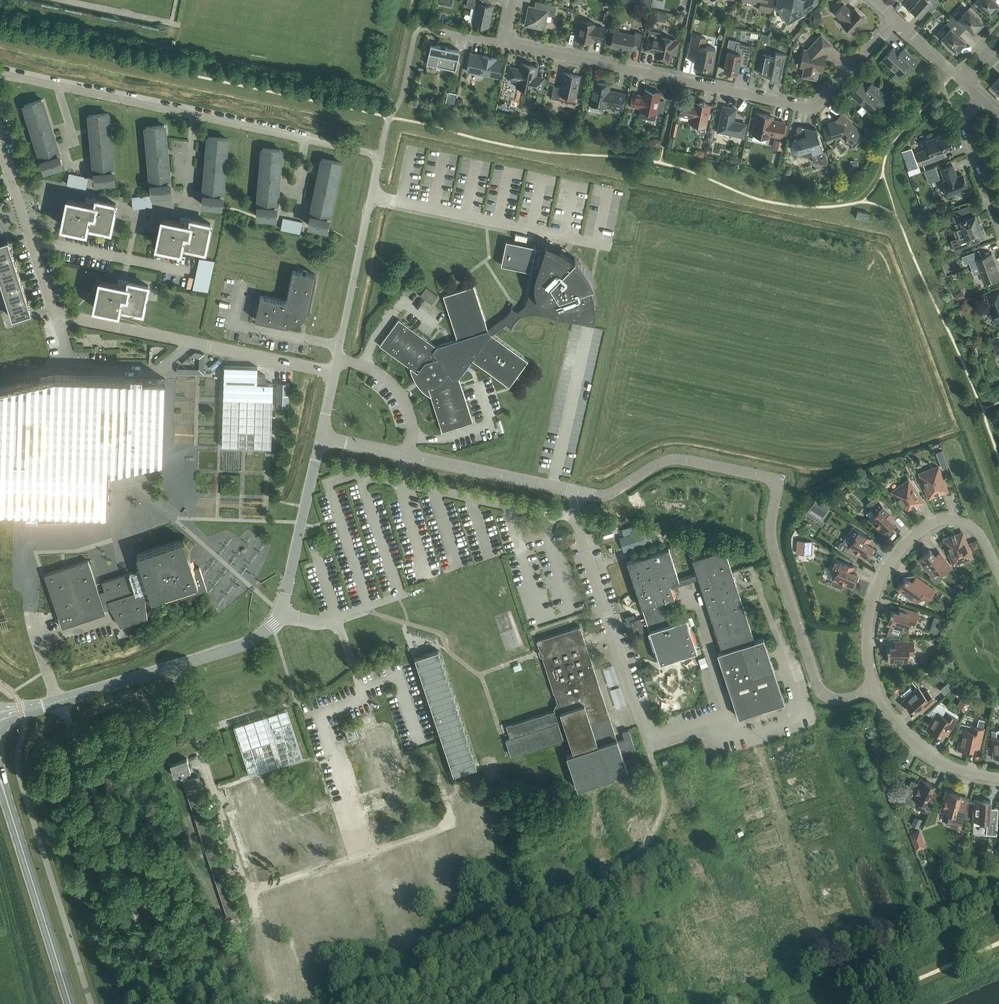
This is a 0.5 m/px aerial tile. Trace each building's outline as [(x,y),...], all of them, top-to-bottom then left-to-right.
[(466,6),(476,8),(472,23),(488,26),(492,6),(487,4),(488,0),(467,0),(466,6)] [(759,3),(758,9),(770,12),(773,0),(744,0),(759,3)] [(779,10),(787,23),(791,24),(804,15),(805,10),(807,10),(811,8),(817,0),(805,0),(804,0),(803,0),(777,0),(775,9),(779,10)] [(904,6),(917,18),(927,7),(931,11),(940,2),(938,0),(917,0),(915,2),(914,1),(907,8),(904,5),(904,6)] [(975,1),(990,15),(998,5),(998,4),(994,0),(976,0),(975,1)] [(431,8),(438,10),(440,3),(433,1),(431,8)] [(556,5),(540,2),(539,8),(528,5),(524,25),(544,29),(547,14),(554,16),(556,5)] [(843,4),(835,13),(843,21),(841,22),(853,34),(860,26),(859,24),(865,18),(855,8),(851,11),(843,4)] [(936,9),(932,13),(938,18),(942,14),(936,9)] [(950,19),(961,29),(965,25),(973,33),(982,23),(967,9),(962,15),(957,11),(950,19)] [(580,19),(578,30),(579,30),(577,39),(590,42),(591,38),(602,40),(604,28),(594,25),(594,22),(580,19)] [(957,33),(961,29),(950,19),(943,27),(947,31),(941,37),(956,51),(965,41),(957,33)] [(634,35),(613,31),(610,46),(631,51),(633,44),(639,45),(642,33),(635,32),(634,35)] [(706,38),(692,35),(687,57),(695,59),(694,64),(711,67),(715,48),(704,46),(706,38)] [(803,76),(816,79),(818,70),(822,71),(824,61),(821,60),(823,53),(831,44),(821,35),(807,50),(804,49),(800,66),(805,67),(803,76)] [(675,42),(673,41),(674,39),(659,36),(658,39),(647,36),(644,49),(655,52),(655,56),(669,59),(671,51),(673,51),(675,51),(676,49),(677,47),(677,45),(676,44),(675,42)] [(736,73),(738,64),(746,66),(751,46),(737,43),(734,53),(727,51),(723,70),(736,73)] [(426,64),(455,70),(460,50),(430,44),(426,64)] [(909,70),(918,61),(903,47),(898,52),(893,47),(882,59),(896,72),(893,76),(899,82),(910,71),(909,70)] [(770,76),(769,80),(779,82),(785,54),(775,52),(774,56),(762,54),(758,73),(770,76)] [(466,70),(498,77),(501,62),(499,59),(496,59),(496,58),(479,54),(479,55),(470,53),(466,70)] [(518,88),(522,89),(522,87),(532,89),(540,91),(543,79),(536,78),(535,76),(537,66),(521,63),(520,69),(510,67),(508,78),(518,80),(516,86),(518,88)] [(551,98),(558,100),(559,94),(575,97),(580,76),(563,72),(560,87),(553,86),(551,98)] [(622,109),(625,94),(612,91),(612,92),(608,91),(610,84),(594,81),(591,96),(590,95),(588,103),(605,107),(605,106),(622,109)] [(879,106),(888,97),(871,82),(867,87),(861,82),(850,93),(868,110),(875,103),(879,106)] [(656,113),(656,111),(662,112),(665,101),(658,99),(660,92),(644,89),(643,96),(640,96),(640,95),(632,93),(630,105),(640,107),(640,110),(656,113)] [(445,101),(454,103),(456,93),(447,91),(445,101)] [(45,108),(42,99),(24,105),(27,114),(26,114),(44,170),(62,164),(45,108)] [(689,123),(705,126),(710,105),(698,102),(698,105),(682,101),(679,115),(690,117),(689,123)] [(723,106),(717,131),(743,136),(746,124),(733,121),(735,108),(723,106)] [(109,122),(108,113),(89,115),(90,124),(89,124),(95,182),(114,181),(109,122)] [(773,116),(756,113),(752,134),(768,137),(769,134),(782,137),(785,122),(772,120),(773,116)] [(860,131),(842,114),(838,117),(839,120),(836,121),(835,121),(827,123),(828,126),(822,128),(827,144),(834,142),(832,136),(836,135),(842,133),(846,136),(844,138),(845,140),(846,139),(849,142),(848,144),(849,144),(849,148),(855,149),(864,139),(858,134),(860,131)] [(146,136),(151,194),(171,193),(165,134),(164,125),(145,127),(146,136)] [(796,129),(796,130),(796,131),(796,132),(797,132),(797,133),(798,133),(798,134),(799,134),(798,137),(795,138),(794,139),(793,140),(792,141),(791,142),(791,143),(790,144),(790,146),(791,147),(791,148),(792,149),(793,150),(793,151),(795,152),(796,152),(796,153),(795,153),(795,154),(804,156),(804,155),(811,153),(814,161),(825,164),(826,164),(827,164),(828,163),(828,162),(828,161),(825,152),(823,153),(822,148),(823,148),(820,138),(819,139),(816,129),(801,126),(800,126),(799,126),(798,126),(798,127),(797,127),(797,128),(796,128),(796,129)] [(952,146),(947,132),(925,140),(928,148),(917,152),(921,164),(938,158),(936,152),(952,146)] [(646,142),(653,143),(655,137),(648,135),(646,142)] [(207,146),(204,185),(202,204),(221,206),(226,148),(227,138),(208,137),(207,146)] [(256,216),(275,217),(280,159),(281,150),(262,148),(261,158),(256,216)] [(340,162),(322,158),(320,168),(320,167),(308,225),(327,229),(339,172),(340,162)] [(69,164),(55,169),(58,177),(71,172),(69,164)] [(947,196),(967,188),(962,174),(956,176),(952,164),(940,169),(945,180),(942,181),(947,196)] [(152,206),(151,195),(131,197),(132,208),(152,206)] [(110,230),(112,218),(113,215),(116,214),(116,215),(116,214),(115,210),(114,211),(116,204),(85,197),(85,198),(86,198),(85,202),(67,198),(62,225),(85,230),(87,226),(110,230)] [(960,248),(979,241),(978,238),(983,236),(975,215),(968,218),(967,217),(965,218),(961,209),(956,211),(959,219),(961,219),(964,227),(957,229),(960,237),(956,238),(960,248)] [(869,213),(857,210),(855,217),(868,220),(869,213)] [(1,217),(0,217),(0,281),(19,274),(1,217)] [(162,218),(156,245),(180,250),(181,245),(205,250),(210,223),(180,217),(179,217),(180,217),(180,222),(162,218)] [(302,222),(282,217),(280,228),(300,233),(302,222)] [(536,247),(535,246),(535,248),(506,242),(507,240),(506,240),(505,247),(501,265),(530,271),(531,271),(532,265),(539,267),(544,251),(535,249),(536,247)] [(510,327),(510,329),(512,325),(514,322),(517,318),(520,316),(522,315),(526,313),(530,312),(534,312),(538,312),(561,317),(562,314),(590,317),(590,316),(590,302),(592,302),(592,303),(593,303),(593,301),(590,287),(592,286),(592,287),(593,286),(590,278),(583,267),(574,257),(574,258),(572,260),(570,258),(559,251),(560,252),(558,254),(554,252),(545,248),(536,274),(533,274),(528,297),(528,299),(526,303),(524,306),(521,309),(518,312),(511,308),(512,306),(513,304),(512,304),(511,308),(509,311),(506,315),(503,318),(487,329),(473,285),(443,295),(457,339),(436,346),(398,319),(379,345),(416,372),(417,372),(418,371),(423,374),(427,381),(429,386),(427,387),(442,431),(473,422),(458,378),(471,360),(509,387),(528,361),(491,334),(506,322),(511,325),(510,327)] [(998,276),(998,273),(992,253),(982,257),(979,250),(962,256),(965,263),(976,259),(984,282),(998,276)] [(214,261),(207,260),(201,258),(195,288),(207,291),(214,261)] [(305,314),(306,311),(308,312),(316,274),(292,270),(286,298),(283,300),(260,295),(255,319),(287,326),(287,323),(290,324),(293,323),(296,323),(298,322),(300,320),(302,318),(304,316),(305,314)] [(142,312),(145,300),(148,285),(117,279),(118,279),(117,284),(100,280),(94,307),(118,312),(119,307),(142,312)] [(998,320),(998,291),(987,295),(992,307),(990,307),(992,314),(991,316),(992,319),(994,320),(995,322),(998,320)] [(224,366),(222,447),(271,448),(273,384),(265,383),(265,375),(257,375),(257,367),(224,366)] [(106,510),(107,476),(108,469),(145,461),(163,457),(165,379),(55,375),(20,383),(0,387),(0,507),(106,510)] [(938,466),(919,473),(928,497),(947,490),(938,466)] [(923,501),(908,480),(892,491),(906,512),(923,501)] [(812,494),(807,505),(818,510),(823,499),(812,494)] [(894,516),(874,496),(866,504),(874,513),(869,519),(884,534),(893,524),(890,520),(894,516)] [(525,526),(528,537),(542,533),(539,521),(525,526)] [(619,537),(623,552),(647,544),(641,526),(634,528),(633,525),(621,529),(623,536),(619,537)] [(873,547),(869,544),(872,539),(853,527),(847,537),(852,540),(848,547),(845,545),(841,551),(856,561),(859,555),(865,559),(873,547)] [(971,557),(962,532),(944,539),(953,564),(971,557)] [(88,559),(44,574),(62,627),(105,612),(104,609),(110,607),(120,626),(147,617),(144,596),(150,594),(152,599),(178,590),(181,597),(206,589),(199,567),(193,569),(183,539),(137,554),(142,568),(102,582),(104,590),(98,592),(88,559)] [(797,539),(796,552),(811,554),(813,541),(797,539)] [(717,653),(738,717),(784,702),(763,637),(754,640),(724,549),(692,560),(696,573),(679,579),(668,547),(626,561),(659,663),(696,651),(686,618),(676,621),(669,598),(674,597),(672,589),(671,587),(698,579),(722,652),(717,653)] [(939,552),(934,556),(931,552),(930,549),(927,551),(928,552),(919,559),(931,575),(938,571),(941,575),(950,567),(939,552)] [(857,574),(852,572),(855,567),(834,558),(830,569),(835,571),(830,584),(842,588),(844,584),(852,587),(857,574)] [(304,570),(311,595),(318,593),(311,568),(304,570)] [(904,579),(898,589),(915,601),(919,595),(928,601),(935,591),(917,578),(913,583),(907,578),(905,577),(904,579)] [(371,585),(364,587),(366,598),(373,597),(371,585)] [(914,624),(918,613),(897,606),(895,612),(893,611),(890,610),(889,613),(890,613),(887,624),(907,630),(909,623),(914,624)] [(107,623),(73,634),(74,636),(77,645),(88,642),(89,644),(90,647),(80,651),(79,651),(83,662),(117,651),(112,638),(109,627),(108,625),(107,623)] [(913,653),(914,641),(895,641),(895,647),(889,647),(887,647),(887,650),(887,661),(908,661),(908,653),(913,653)] [(438,650),(415,658),(453,775),(477,767),(438,650)] [(499,676),(492,678),(495,688),(502,686),(499,676)] [(913,710),(917,707),(921,711),(935,699),(927,690),(923,693),(918,687),(902,701),(910,710),(909,710),(911,712),(913,710)] [(286,708),(233,725),(249,775),(302,758),(286,708)] [(942,730),(947,734),(957,717),(946,711),(944,715),(937,711),(926,729),(936,735),(935,736),(938,737),(939,735),(942,730)] [(973,745),(979,746),(985,720),(979,718),(977,727),(971,725),(970,730),(962,728),(958,749),(969,751),(968,752),(971,753),(972,750),(973,745)] [(616,725),(617,734),(611,736),(614,748),(627,745),(623,724),(616,725)] [(358,736),(355,725),(345,729),(348,740),(358,736)] [(180,774),(187,793),(199,789),(203,787),(199,776),(188,779),(186,773),(191,771),(186,758),(170,764),(174,776),(180,774)] [(544,764),(549,778),(558,775),(553,761),(544,764)] [(916,807),(927,812),(937,791),(931,789),(933,784),(921,778),(912,797),(919,801),(916,807)] [(113,779),(106,781),(108,787),(115,784),(113,779)] [(199,789),(187,793),(228,918),(240,914),(199,789)] [(967,803),(958,800),(960,795),(946,791),(940,811),(949,814),(946,823),(960,827),(967,803)] [(989,811),(990,800),(974,799),(972,820),(979,820),(979,822),(981,824),(986,824),(986,834),(996,835),(997,811),(989,811)] [(919,832),(910,835),(914,845),(922,841),(919,832)] [(442,888),(428,892),(429,897),(443,892),(442,888)] [(693,932),(708,929),(707,922),(692,926),(693,932)]
